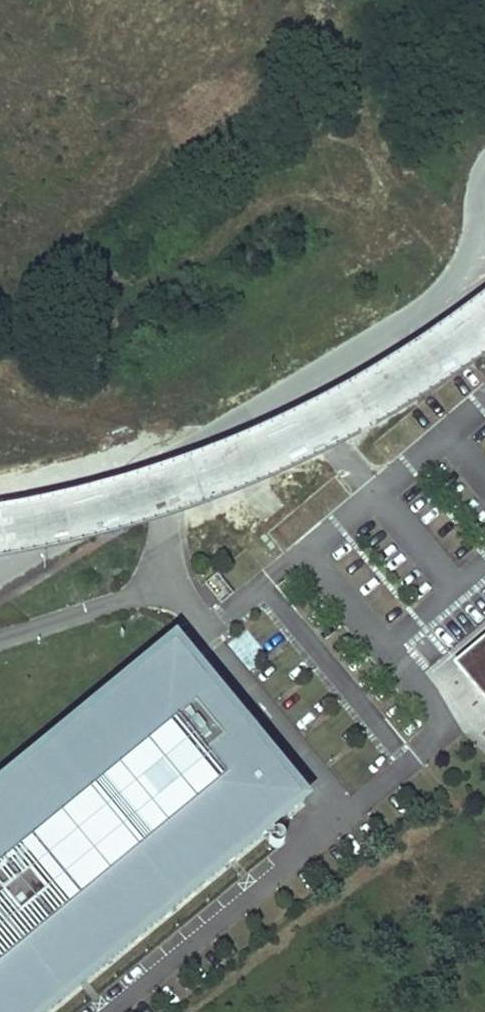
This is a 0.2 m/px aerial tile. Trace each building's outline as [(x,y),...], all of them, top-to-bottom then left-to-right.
[(458,666),(480,692),(484,688),(484,643),(458,666)] [(302,801),(172,645),(0,788),(0,1011),(48,1011),(302,801)]
